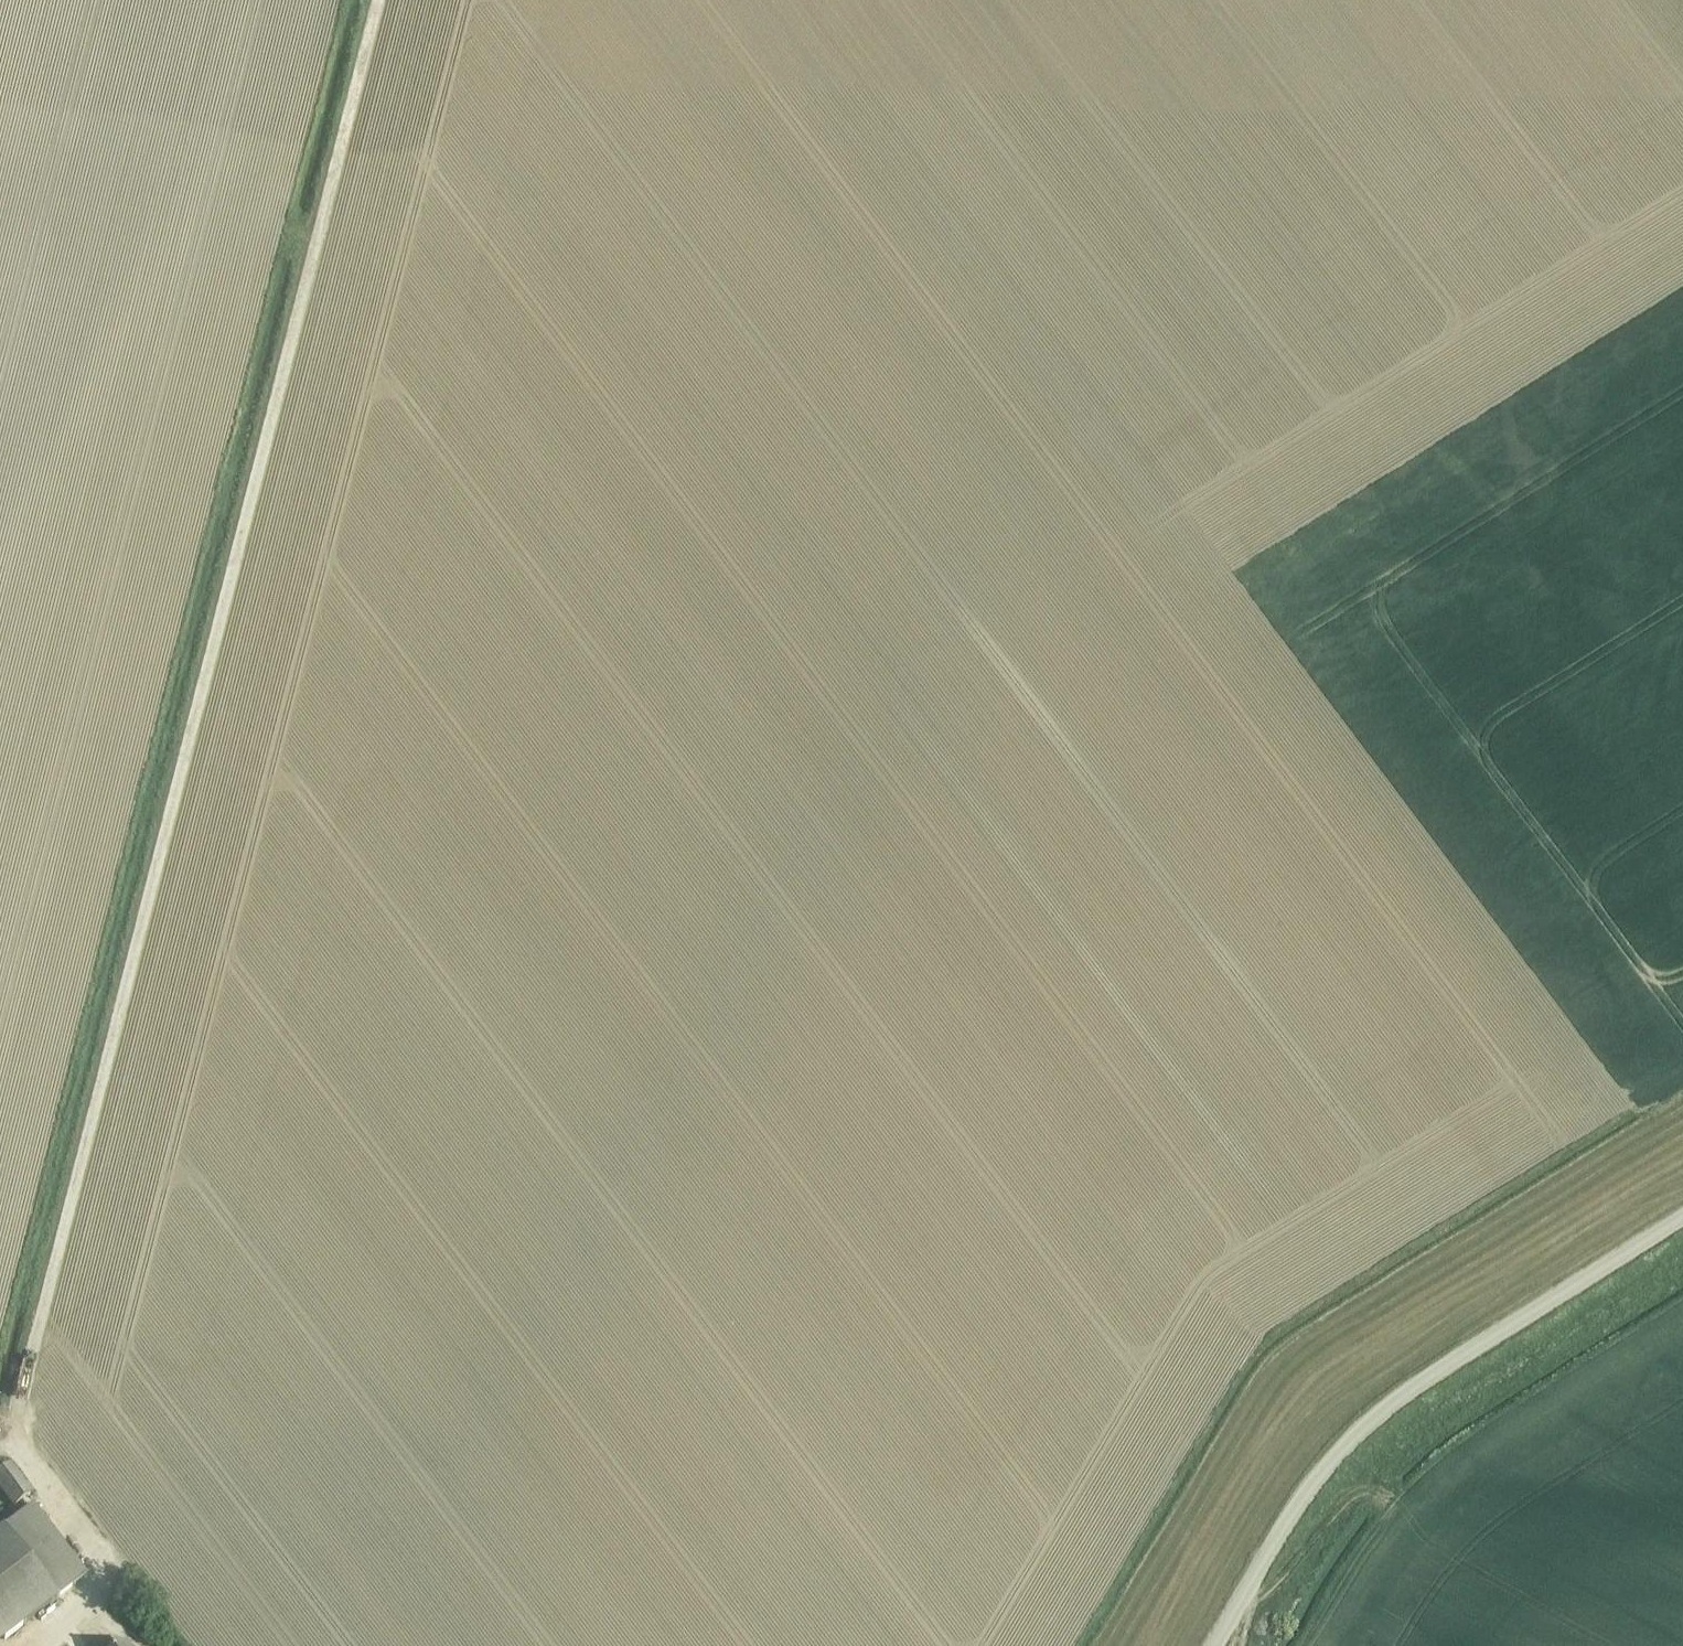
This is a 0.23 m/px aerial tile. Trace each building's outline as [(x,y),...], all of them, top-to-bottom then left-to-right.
[(14,1508),(30,1496),(9,1467),(0,1473),(0,1488),(14,1508)] [(33,1507),(0,1532),(0,1644),(87,1577),(33,1507)]
